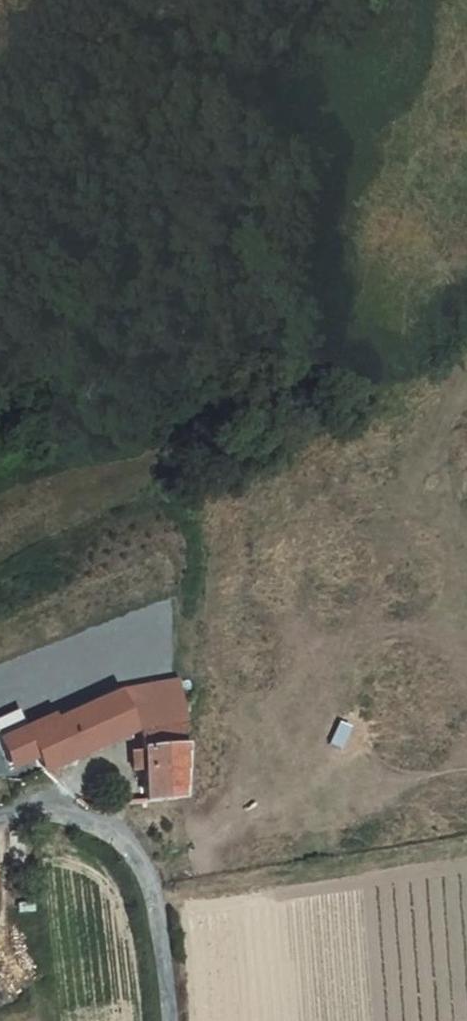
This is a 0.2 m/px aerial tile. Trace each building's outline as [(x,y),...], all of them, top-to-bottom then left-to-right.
[(108,729),(127,726),(163,721),(156,679),(104,688),(87,697),(108,729)] [(23,776),(108,729),(87,697),(4,743),(23,776)] [(137,799),(168,796),(168,795),(163,721),(127,726),(137,799)]
